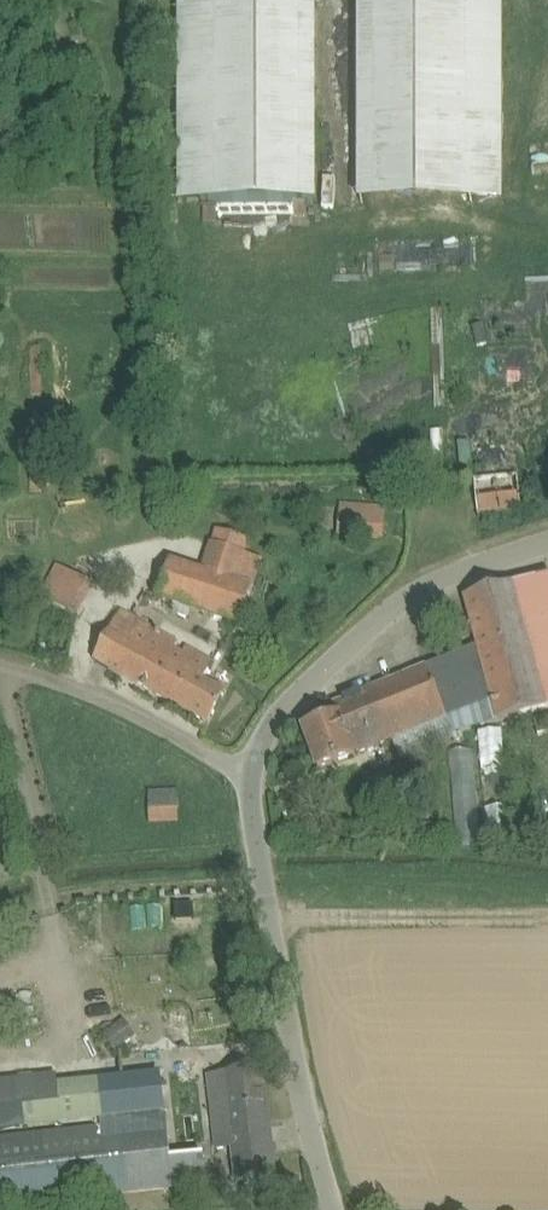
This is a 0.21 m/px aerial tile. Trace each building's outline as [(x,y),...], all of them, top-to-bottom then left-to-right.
[(185,200),(328,199),(327,0),(184,0),(185,200)] [(370,199),(512,198),(511,0),(368,0),(370,199)] [(521,507),(518,473),(475,478),(479,511),(521,507)] [(384,506),(367,505),(343,505),(341,534),(383,537),(384,527),(384,506)] [(263,559),(245,554),(209,542),(201,568),(171,559),(159,597),(242,624),(263,559)] [(80,614),(96,581),(63,564),(47,597),(80,614)] [(486,591),(467,596),(465,596),(478,644),(426,666),(335,703),(337,708),(339,716),(304,728),(319,768),(355,754),(356,755),(393,740),(401,760),(453,740),(450,734),(498,721),(498,722),(547,709),(547,575),(486,591)] [(121,611),(95,660),(209,723),(227,692),(204,679),(214,662),(186,647),(183,652),(175,648),(179,643),(121,611)] [(538,735),(547,732),(547,718),(535,721),(538,735)] [(503,730),(484,729),(483,767),(502,767),(503,730)] [(151,824),(179,822),(178,789),(150,790),(151,824)] [(512,805),(489,806),(490,832),(513,831),(512,805)] [(116,1050),(136,1036),(124,1019),(104,1033),(116,1050)] [(207,1077),(209,1092),(214,1130),(269,1124),(263,1070),(207,1077)] [(102,1118),(122,1115),(163,1111),(165,1111),(160,1072),(42,1085),(40,1076),(16,1078),(22,1130),(103,1120),(102,1118)] [(16,1078),(0,1080),(0,1132),(22,1130),(16,1078)] [(163,1111),(122,1115),(123,1124),(0,1137),(0,1205),(207,1182),(204,1156),(168,1160),(163,1111)] [(236,1181),(275,1177),(269,1124),(214,1130),(216,1151),(233,1149),(236,1181)]
